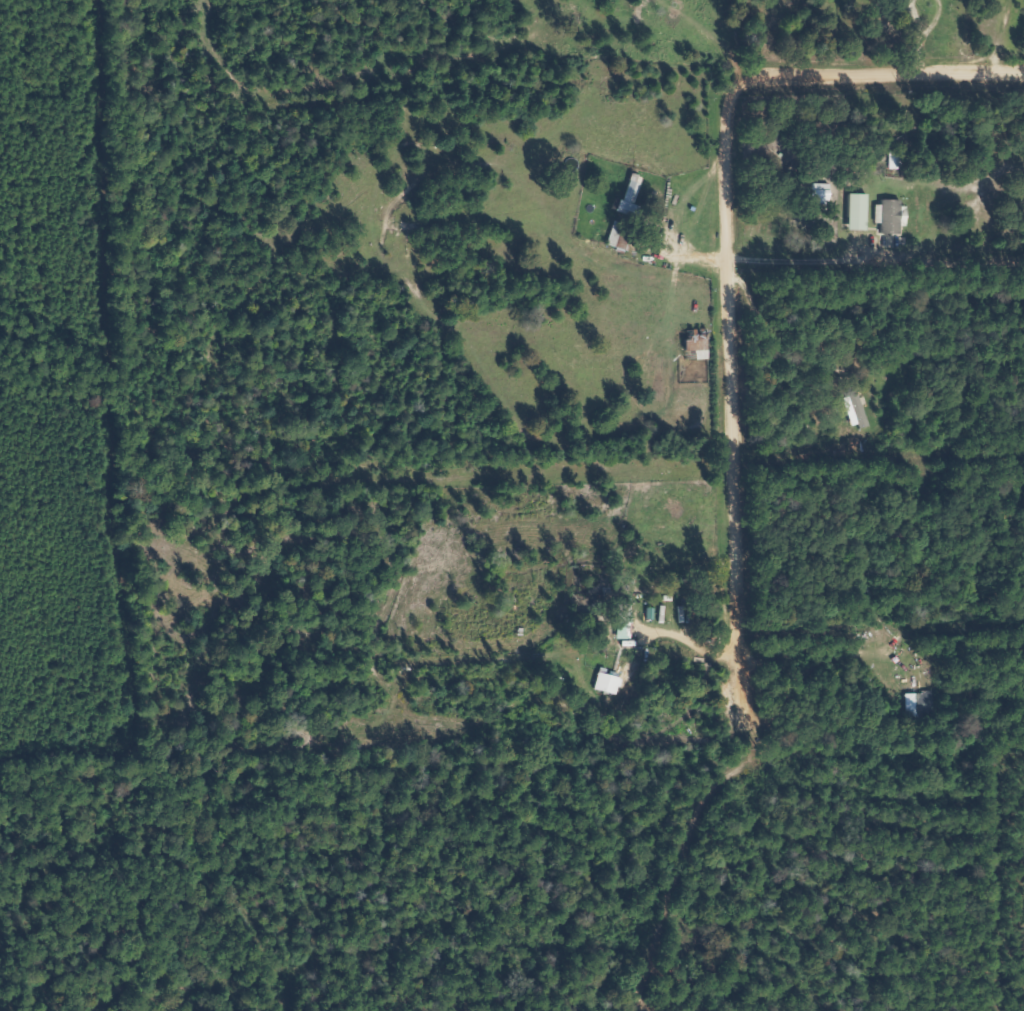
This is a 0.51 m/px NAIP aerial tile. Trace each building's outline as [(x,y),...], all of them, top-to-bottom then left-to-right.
[(864,193),(845,193),(845,229),(864,229),(864,193)] [(897,199),(878,199),(878,232),(897,232),(897,199)] [(603,244),(622,250),(630,225),(611,219),(603,244)] [(705,329),(682,329),(682,359),(705,359),(705,329)] [(833,396),(843,424),(853,421),(843,393),(833,396)] [(614,622),(628,622),(628,611),(614,611),(614,622)] [(618,676),(597,670),(592,688),(613,694),(618,676)] [(904,718),(929,718),(929,691),(904,691),(904,718)]
